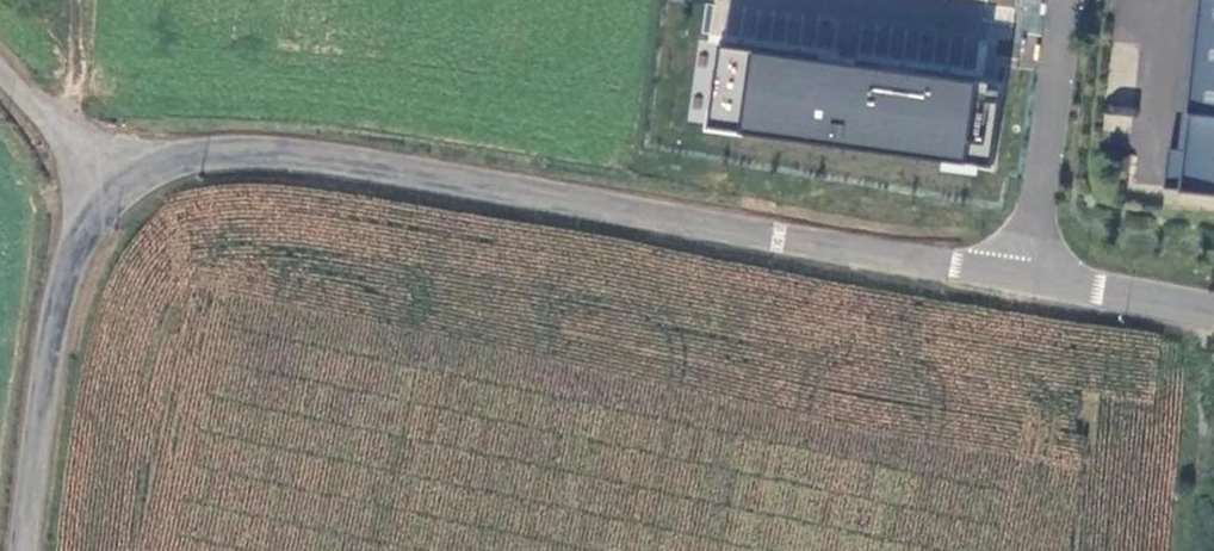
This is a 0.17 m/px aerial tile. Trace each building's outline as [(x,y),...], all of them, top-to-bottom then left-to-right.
[(1000,162),(1010,97),(986,94),(989,76),(861,58),(861,63),(843,61),(844,55),(729,38),(719,106),(752,111),(749,126),(1000,162)] [(719,106),(717,121),(749,126),(752,111),(719,106)] [(1103,132),(1132,133),(1132,107),(1104,107),(1103,132)] [(1197,139),(1193,178),(1213,180),(1213,141),(1197,139)]
